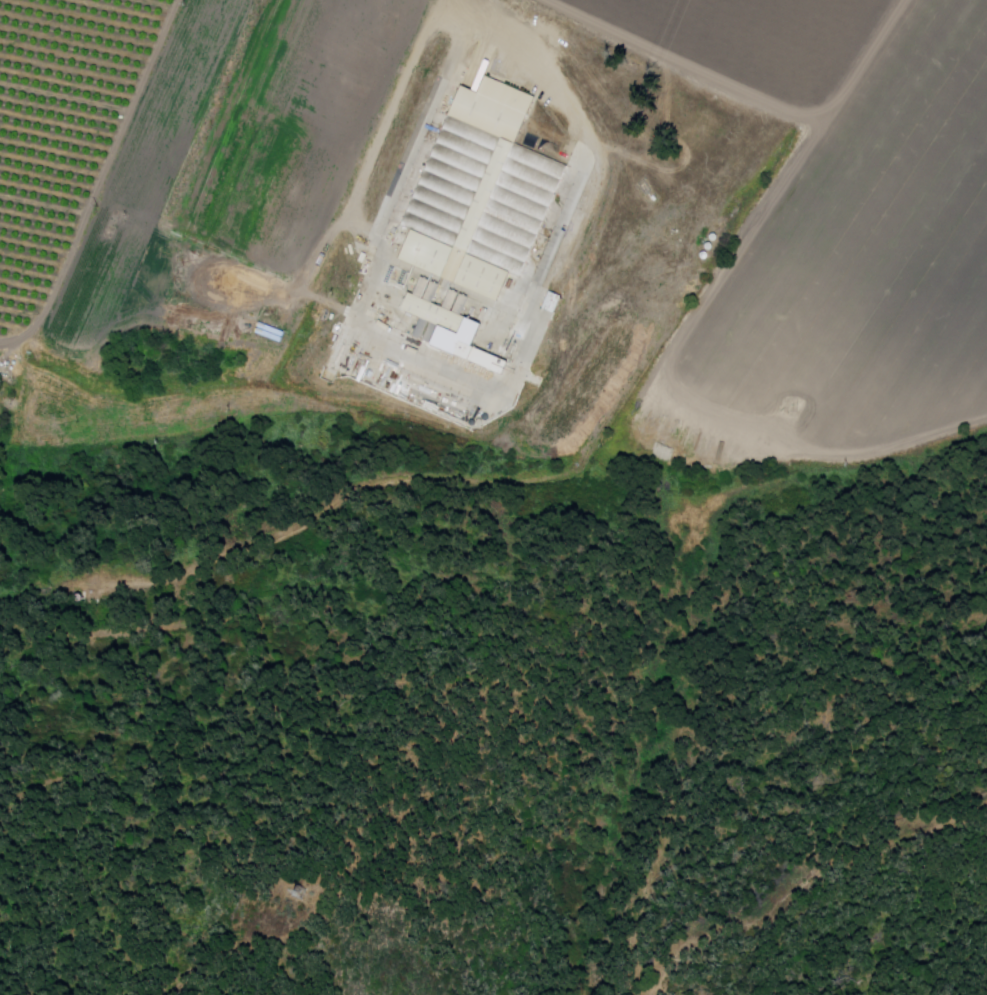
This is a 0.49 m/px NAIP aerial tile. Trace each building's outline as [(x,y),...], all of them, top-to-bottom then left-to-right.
[(568,163),(518,142),(537,96),(485,74),(478,90),(461,83),(400,226),(411,230),(398,260),(498,302),(510,273),(520,277),(568,163)] [(400,307),(421,316),(412,337),(504,375),(510,360),(474,345),(483,322),(407,291),(400,307)]
